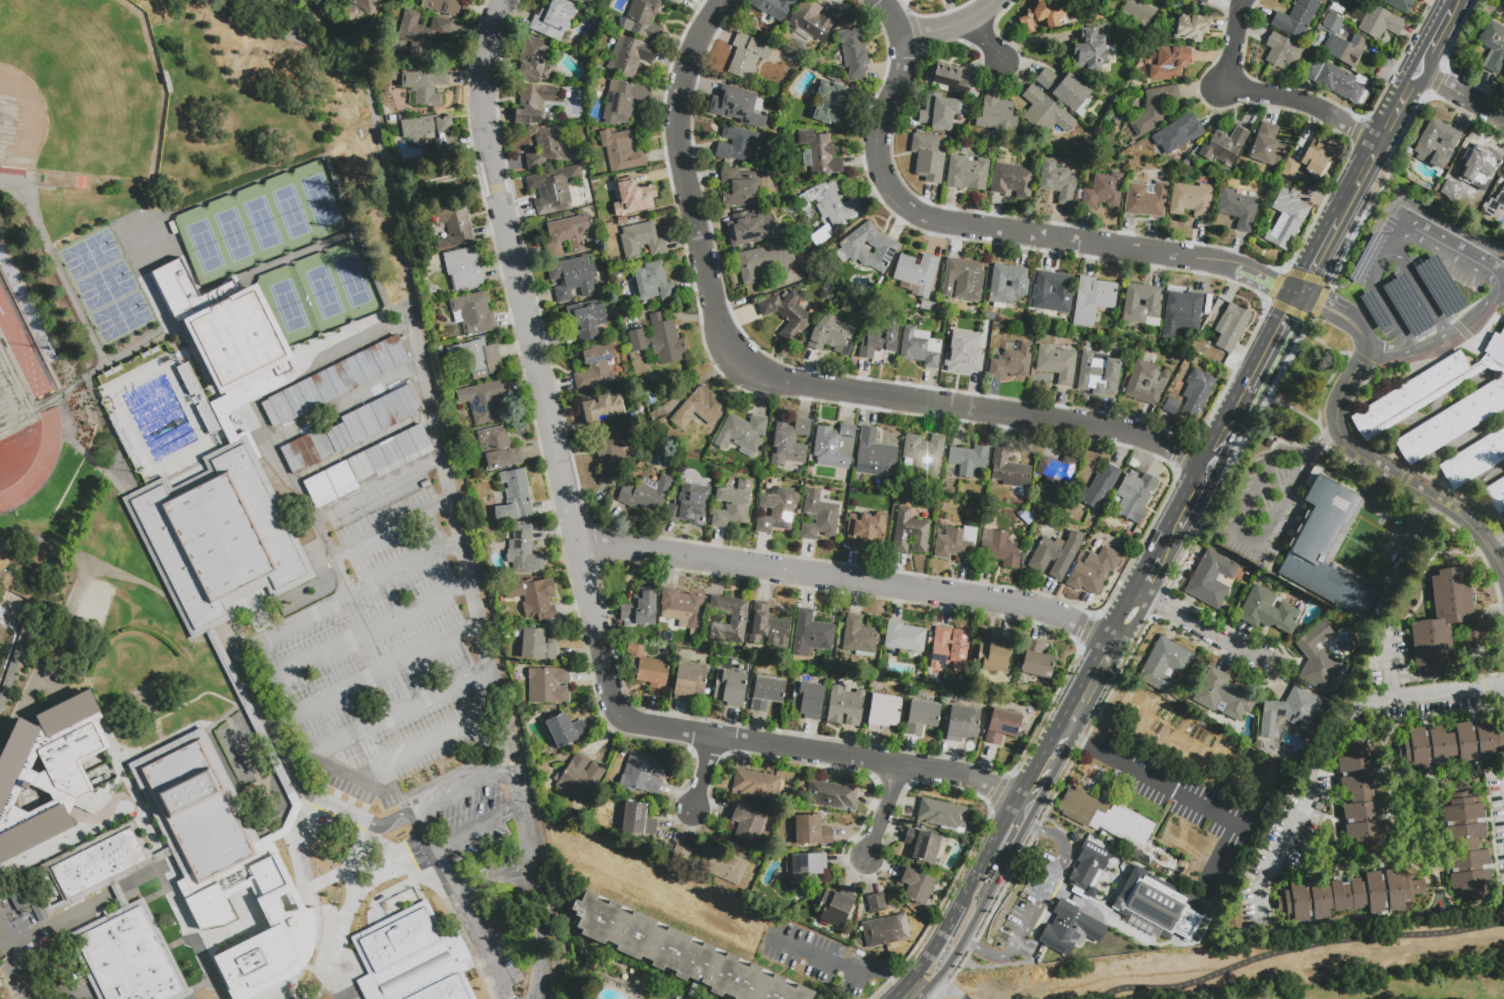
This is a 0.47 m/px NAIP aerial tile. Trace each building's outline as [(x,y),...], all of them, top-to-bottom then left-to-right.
[(339,15),(349,0),(382,0),(371,16),(365,11),(356,26),(339,15)] [(422,7),(424,0),(460,0),(458,6),(461,7),(458,18),(422,7)] [(545,10),(549,0),(562,0),(576,6),(576,7),(578,9),(576,14),(573,12),(569,21),(570,22),(569,23),(570,24),(566,33),(565,32),(564,34),(559,43),(529,29),(535,15),(538,16),(542,8),(545,10)] [(622,29),(632,0),(657,0),(660,1),(655,17),(653,16),(650,24),(663,29),(659,42),(622,29)] [(679,8),(664,0),(683,0),(679,8)] [(748,3),(750,0),(795,0),(781,22),(766,12),(765,14),(748,3)] [(787,24),(802,0),(811,0),(822,8),(818,14),(820,16),(825,7),(838,15),(820,42),(797,27),(796,30),(787,24)] [(1035,1),(1036,0),(1060,0),(1063,13),(1063,15),(1063,17),(1062,18),(1062,19),(1060,20),(1058,20),(1059,26),(1049,29),(1046,18),(1042,21),(1032,22),(1034,32),(1032,33),(1030,33),(1028,33),(1025,33),(1024,31),(1022,25),(1020,25),(1019,19),(1030,16),(1028,10),(1036,8),(1038,3),(1035,1)] [(1121,11),(1126,0),(1138,0),(1156,10),(1148,25),(1147,25),(1142,35),(1129,28),(1134,18),(1121,11)] [(1288,17),(1297,0),(1315,0),(1319,2),(1300,40),(1270,24),(1277,11),(1288,17)] [(1381,2),(1382,0),(1416,0),(1407,16),(1381,2)] [(1405,21),(1397,36),(1385,30),(1384,33),(1382,32),(1377,41),(1356,30),(1371,3),(1405,21)] [(406,8),(421,13),(418,25),(430,28),(434,16),(452,21),(447,38),(438,35),(436,42),(432,41),(426,63),(408,57),(408,56),(402,54),(406,40),(398,38),(406,8)] [(1090,22),(1089,15),(1103,13),(1104,20),(1090,22)] [(1330,13),(1343,21),(1334,36),(1349,44),(1354,34),(1368,42),(1353,69),(1321,51),(1330,35),(1322,30),(1321,32),(1316,29),(1318,25),(1322,27),(1330,13)] [(1202,18),(1210,18),(1209,28),(1204,31),(1204,33),(1202,33),(1201,43),(1188,41),(1188,39),(1180,38),(1179,39),(1173,38),(1176,16),(1179,17),(1179,14),(1188,15),(1188,18),(1191,18),(1191,16),(1193,16),(1193,15),(1200,15),(1200,16),(1202,17),(1202,18)] [(1490,20),(1503,28),(1503,33),(1500,40),(1503,42),(1503,63),(1503,62),(1496,76),(1484,69),(1484,68),(1481,66),(1490,50),(1477,43),(1490,20)] [(863,79),(848,80),(850,66),(846,67),(842,42),(838,43),(836,32),(861,27),(868,63),(863,79)] [(1075,70),(1076,55),(1074,55),(1074,44),(1084,45),(1084,41),(1081,41),(1082,29),(1088,29),(1089,28),(1097,28),(1097,29),(1106,30),(1105,50),(1107,51),(1106,63),(1102,62),(1102,72),(1075,70)] [(1281,70),(1264,61),(1271,48),(1264,45),(1272,31),(1304,49),(1294,68),(1285,63),(1281,70)] [(738,32),(773,47),(767,61),(759,57),(749,81),(727,71),(738,47),(732,45),(738,32)] [(657,47),(652,62),(639,58),(638,60),(640,61),(634,79),(610,70),(615,55),(612,54),(619,33),(657,47)] [(551,72),(549,83),(542,81),(541,84),(536,83),(536,84),(518,80),(519,74),(518,74),(525,39),(551,44),(545,70),(551,72)] [(1191,48),(1190,63),(1186,63),(1185,69),(1180,68),(1180,79),(1170,78),(1170,80),(1148,79),(1149,65),(1156,66),(1157,46),(1191,48)] [(1302,74),(1313,54),(1355,77),(1357,74),(1369,80),(1365,88),(1368,90),(1361,103),(1358,102),(1356,104),(1302,74)] [(971,81),(967,96),(953,92),(954,88),(932,82),(938,62),(961,69),(959,78),(971,81)] [(1034,80),(1045,68),(1061,81),(1068,73),(1091,92),(1073,113),(1034,80)] [(442,94),(442,107),(414,107),(414,92),(409,92),(409,88),(402,88),(402,70),(449,70),(448,85),(434,85),(434,94),(442,94)] [(650,88),(647,105),(633,102),(629,125),(618,123),(618,124),(604,122),(605,119),(603,119),(610,80),(650,88)] [(812,118),(815,107),(820,109),(823,101),(821,97),(818,95),(817,91),(818,86),(823,85),(831,87),(833,83),(846,87),(845,91),(858,95),(854,106),(850,105),(845,121),(840,120),(838,127),(812,118)] [(519,84),(556,87),(555,102),(544,101),(542,123),(541,123),(541,124),(530,123),(529,125),(514,124),(516,109),(521,110),(522,97),(518,96),(519,84)] [(767,116),(764,129),(739,124),(740,121),(709,113),(713,96),(718,97),(722,84),(756,92),(751,113),(767,116)] [(1076,122),(1066,134),(1055,124),(1047,134),(1041,129),(1039,132),(1022,117),(1032,105),(1021,96),(1031,84),(1076,122)] [(1177,85),(1180,100),(1165,103),(1161,124),(1138,138),(1128,122),(1144,112),(1147,100),(1145,91),(1177,85)] [(950,131),(907,125),(909,109),(924,111),(927,92),(935,93),(934,97),(960,100),(959,114),(952,113),(950,131)] [(776,112),(768,110),(762,108),(766,95),(768,95),(780,99),(776,112)] [(1015,136),(993,134),(994,130),(975,128),(977,112),(982,113),(984,100),(999,102),(999,103),(1013,105),(1011,117),(1017,117),(1015,136)] [(1198,121),(1205,133),(1192,142),(1191,140),(1185,144),(1186,145),(1179,149),(1178,148),(1166,156),(1160,147),(1157,149),(1150,137),(1190,112),(1196,122),(1198,121)] [(423,145),(410,147),(408,137),(403,138),(400,120),(451,113),(453,131),(444,133),(445,136),(447,135),(448,138),(454,137),(456,155),(437,158),(435,140),(440,139),(439,134),(437,134),(437,133),(422,135),(423,145)] [(1432,118),(1462,134),(1453,151),(1450,150),(1447,156),(1449,158),(1442,171),(1429,163),(1428,165),(1416,158),(1419,154),(1414,151),(1432,118)] [(1262,120),(1278,126),(1273,139),(1277,140),(1278,139),(1286,142),(1277,167),(1248,156),(1262,120)] [(715,157),(718,142),(731,145),(733,140),(721,137),(724,125),(766,135),(763,147),(757,146),(753,162),(748,161),(748,163),(729,159),(729,160),(715,157)] [(527,171),(525,156),(538,154),(536,141),(535,141),(534,131),(565,126),(567,143),(562,143),(564,157),(544,160),(545,168),(527,171)] [(1236,126),(1249,133),(1232,163),(1226,160),(1224,164),(1212,157),(1210,161),(1197,154),(1203,143),(1207,145),(1215,131),(1229,139),(1236,126)] [(841,157),(843,171),(811,174),(808,143),(798,144),(797,129),(814,128),(814,135),(830,133),(832,158),(841,157)] [(646,151),(649,165),(611,173),(608,156),(609,156),(607,147),(604,148),(601,131),(610,129),(611,134),(637,129),(639,141),(632,143),(634,153),(646,151)] [(940,184),(926,182),(926,177),(914,175),(917,153),(911,152),(913,134),(939,137),(937,152),(944,153),(940,184)] [(1314,134),(1336,145),(1327,161),(1327,160),(1316,180),(1303,173),(1306,167),(1300,164),(1295,175),(1294,175),(1292,179),(1279,172),(1287,157),(1299,163),(1314,134)] [(960,188),(945,186),(950,154),(964,156),(964,160),(976,162),(977,158),(988,160),(984,190),(960,187),(960,188)] [(1044,158),(1056,160),(1055,168),(1070,170),(1069,175),(1078,177),(1075,191),(1074,190),(1071,206),(1058,203),(1060,192),(1039,189),(1044,158)] [(1006,194),(990,192),(994,165),(996,165),(996,163),(1022,167),(1021,169),(1034,171),(1030,200),(1015,198),(1016,190),(1014,190),(1013,191),(1007,190),(1006,194)] [(579,165),(582,178),(565,181),(571,208),(536,216),(533,200),(541,199),(539,188),(528,190),(525,177),(579,165)] [(26,178),(0,175),(0,168),(26,171),(26,178)] [(723,206),(722,196),(731,196),(731,184),(721,184),(721,169),(737,168),(737,173),(761,172),(762,192),(757,192),(758,206),(723,206)] [(1112,173),(1123,174),(1118,208),(1106,206),(1106,204),(1097,203),(1096,209),(1081,207),(1083,189),(1092,190),(1094,174),(1111,176),(1112,173)] [(652,198),(654,208),(615,216),(612,204),(620,202),(616,182),(619,181),(619,179),(633,176),(635,187),(639,186),(640,188),(655,185),(657,197),(652,198)] [(856,198),(863,211),(833,227),(828,219),(824,221),(816,206),(820,203),(819,202),(817,203),(815,200),(810,203),(804,192),(832,177),(843,196),(838,198),(842,204),(855,197),(856,198)] [(1156,182),(1167,184),(1163,218),(1137,215),(1137,216),(1124,214),(1128,183),(1147,186),(1147,184),(1156,185),(1156,182)] [(1209,219),(1193,216),(1194,211),(1184,210),(1183,216),(1169,214),(1174,184),(1199,188),(1199,184),(1212,186),(1211,189),(1213,189),(1209,219)] [(1495,200),(1503,184),(1503,210),(1498,219),(1484,212),(1483,211),(1491,197),(1495,200)] [(1299,200),(1311,207),(1286,251),(1263,239),(1268,229),(1273,232),(1283,214),(1271,207),(1281,187),(1289,191),(1290,189),(1297,193),(1295,196),(1299,199),(1299,200)] [(1250,234),(1236,230),(1239,218),(1216,213),(1222,188),(1234,191),(1233,194),(1258,200),(1250,234)] [(466,207),(474,245),(440,253),(439,251),(437,252),(435,245),(438,244),(437,243),(455,239),(455,237),(450,238),(446,224),(438,226),(435,214),(466,207)] [(783,210),(798,209),(798,222),(783,223),(783,210)] [(733,221),(732,215),(747,212),(747,214),(758,212),(758,214),(769,211),(774,231),(767,233),(769,240),(741,247),(740,245),(732,247),(726,223),(733,221)] [(585,251),(573,253),(570,241),(561,243),(564,256),(549,259),(545,241),(552,240),(548,223),(579,217),(578,214),(587,212),(588,214),(590,214),(593,228),(584,230),(585,234),(582,235),(585,251)] [(899,243),(884,273),(869,265),(862,264),(858,258),(853,261),(839,243),(869,220),(879,233),(899,243)] [(666,253),(651,256),(648,243),(638,246),(640,257),(625,260),(625,259),(619,261),(616,249),(620,249),(618,239),(621,239),(620,235),(623,234),(621,228),(652,221),(656,239),(662,238),(666,253)] [(30,234),(24,236),(20,226),(25,223),(30,234)] [(1372,231),(1347,279),(1359,285),(1384,237),(1372,231)] [(737,255),(791,243),(795,263),(757,272),(759,280),(757,280),(757,284),(744,287),(737,255)] [(443,254),(474,247),(475,247),(481,272),(485,271),(488,286),(487,286),(452,294),(443,254)] [(1413,266),(1443,316),(1465,303),(1434,253),(1413,266)] [(928,299),(917,296),(920,287),(893,279),(900,254),(916,259),(914,264),(919,266),(923,254),(940,259),(928,299)] [(554,288),(562,286),(561,278),(550,281),(547,265),(588,256),(590,265),(596,263),(598,273),(603,272),(605,282),(597,284),(596,278),(592,279),(595,295),(583,297),(581,287),(571,289),(573,300),(558,303),(554,288)] [(980,291),(975,290),(974,300),(954,297),(956,280),(953,279),(951,296),(941,295),(947,257),(983,262),(982,270),(983,270),(980,291)] [(256,283),(294,358),(289,361),(293,369),(282,375),(286,383),(226,414),(239,440),(229,445),(221,429),(208,404),(221,398),(157,270),(180,258),(200,297),(233,281),(239,292),(256,283)] [(632,271),(643,268),(643,265),(662,261),(667,284),(673,282),(677,298),(662,302),(658,288),(649,291),(651,301),(636,305),(634,293),(637,292),(632,271)] [(1027,279),(1029,279),(1027,296),(1014,294),(1012,305),(988,301),(993,264),(1028,269),(1027,279)] [(1056,288),(1050,287),(1050,291),(1036,289),(1039,271),(1073,275),(1067,313),(1063,312),(1061,320),(1048,318),(1049,311),(1044,310),(1047,293),(1055,294),(1056,288)] [(1381,287),(1411,337),(1433,324),(1402,274),(1381,287)] [(1096,281),(1118,284),(1115,309),(1096,306),(1094,323),(1093,328),(1073,326),(1080,276),(1096,278),(1096,281)] [(1161,288),(1159,304),(1161,304),(1158,326),(1121,321),(1127,283),(1161,288)] [(776,312),(762,317),(757,302),(778,295),(781,303),(784,299),(780,296),(785,291),(788,294),(792,290),(800,297),(795,303),(813,318),(790,345),(778,334),(788,322),(776,312)] [(1358,296),(1378,330),(1389,324),(1369,290),(1358,296)] [(489,311),(492,310),(497,329),(465,336),(462,322),(463,321),(461,310),(452,312),(449,300),(485,291),(489,311)] [(1186,293),(1203,295),(1198,329),(1174,326),(1173,334),(1162,332),(1166,307),(1184,309),(1186,293)] [(601,299),(602,303),(604,303),(607,317),(606,318),(607,323),(597,326),(600,338),(600,340),(599,340),(582,343),(581,343),(580,342),(579,340),(569,342),(565,324),(575,321),(573,312),(566,314),(564,307),(601,299)] [(920,309),(921,301),(939,303),(938,311),(920,309)] [(1230,355),(1215,346),(1221,334),(1218,332),(1225,318),(1222,316),(1229,303),(1252,315),(1230,355)] [(649,314),(662,311),(664,321),(673,319),(678,339),(682,338),(686,353),(681,354),(682,359),(660,364),(658,354),(653,355),(651,344),(647,345),(648,349),(632,352),(627,331),(643,328),(646,339),(654,337),(649,314)] [(985,312),(995,314),(994,320),(983,319),(985,312)] [(847,357),(832,351),(834,348),(823,344),(821,352),(807,347),(809,340),(813,329),(825,314),(858,326),(847,357)] [(876,361),(858,359),(860,337),(866,337),(867,328),(884,330),(885,322),(898,323),(897,335),(895,334),(894,340),(896,340),(895,352),(877,350),(876,361)] [(1498,335),(1503,324),(1503,408),(1409,466),(1394,442),(1499,377),(1486,368),(1365,442),(1350,417),(1460,350),(1470,367),(1479,361),(1486,353),(1483,352),(1494,333),(1498,335)] [(938,369),(924,367),(925,361),(912,359),(911,361),(900,360),(905,326),(916,327),(916,330),(930,332),(929,339),(942,341),(938,369)] [(982,375),(965,373),(966,364),(945,361),(948,334),(985,339),(982,357),(985,358),(982,375)] [(383,342),(397,335),(411,363),(396,370),(383,342)] [(496,344),(500,362),(496,362),(498,372),(486,375),(486,377),(472,380),(471,374),(470,375),(466,358),(453,361),(452,354),(447,355),(446,348),(470,343),(470,342),(483,339),(485,347),(496,344)] [(1002,377),(988,375),(990,359),(997,360),(998,355),(1003,355),(1004,349),(1020,351),(1021,341),(1032,343),(1028,377),(1016,375),(1016,374),(1003,372),(1002,377)] [(369,349),(383,342),(396,370),(382,377),(369,349)] [(576,391),(573,374),(591,370),(590,364),(585,365),(582,351),(590,349),(590,347),(603,344),(603,347),(613,345),(615,358),(612,358),(614,367),(607,368),(608,374),(612,373),(614,374),(616,379),(614,382),(611,383),(576,391)] [(1072,387),(1058,385),(1060,373),(1036,370),(1040,345),(1052,346),(1051,349),(1077,353),(1072,387)] [(150,351),(158,347),(160,351),(152,355),(150,351)] [(354,356),(369,349),(382,377),(368,384),(354,356)] [(1104,396),(1092,394),(1093,389),(1089,388),(1088,391),(1077,389),(1083,350),(1094,352),(1093,359),(1106,361),(1107,358),(1121,360),(1116,395),(1104,394),(1104,396)] [(141,355),(149,351),(151,355),(142,359),(141,355)] [(340,363),(354,356),(368,384),(353,390),(340,363)] [(1158,407),(1125,395),(1124,395),(1136,359),(1160,368),(1158,371),(1162,373),(1162,372),(1164,371),(1166,370),(1168,371),(1169,372),(1170,374),(1170,376),(1169,378),(1168,379),(1167,379),(1167,381),(1158,407)] [(208,404),(221,429),(210,435),(196,407),(200,405),(194,394),(190,396),(176,368),(187,362),(208,404)] [(326,370),(340,363),(353,390),(339,397),(326,370)] [(112,369),(120,365),(122,369),(114,373),(112,369)] [(1185,382),(1194,368),(1216,380),(1194,420),(1180,413),(1187,399),(1182,396),(1188,384),(1185,382)] [(311,377),(326,370),(339,397),(324,404),(311,377)] [(297,384),(311,377),(324,404),(310,411),(297,384)] [(503,379),(507,394),(495,396),(500,419),(475,425),(473,415),(471,416),(468,401),(459,403),(456,391),(456,390),(503,379)] [(282,391),(297,384),(310,411),(296,418),(282,391)] [(398,390),(412,384),(426,411),(412,418),(398,390)] [(683,431),(670,420),(701,384),(727,406),(710,426),(695,412),(691,417),(693,419),(683,431)] [(383,398),(398,390),(412,418),(397,425),(383,398)] [(268,398),(282,391),(296,418),(281,425),(268,398)] [(594,400),(594,403),(598,402),(596,397),(610,394),(610,395),(619,393),(624,414),(608,417),(608,419),(599,421),(599,420),(580,424),(576,405),(581,404),(581,402),(594,400)] [(1162,409),(1168,396),(1181,402),(1175,415),(1162,409)] [(369,405),(383,398),(397,425),(383,432),(369,405)] [(279,423),(273,426),(261,403),(267,400),(279,423)] [(355,412),(369,405),(383,432),(369,439),(355,412)] [(342,419),(355,412),(369,439),(355,446),(342,419)] [(752,415),(768,418),(765,435),(757,434),(756,435),(764,439),(755,455),(732,442),(733,440),(720,433),(730,413),(750,423),(752,415)] [(406,423),(420,416),(433,443),(419,450),(406,423)] [(771,463),(774,442),(777,422),(788,424),(788,426),(795,427),(797,418),(812,420),(810,436),(797,434),(796,442),(797,442),(797,444),(808,446),(807,459),(801,458),(800,462),(786,461),(785,465),(771,463)] [(325,433),(343,424),(354,446),(336,455),(325,433)] [(392,430),(405,424),(419,450),(405,457),(392,430)] [(840,424),(856,427),(851,465),(849,464),(849,468),(817,464),(818,459),(816,459),(817,456),(813,455),(817,425),(832,427),(832,430),(839,431),(840,424)] [(476,432),(505,425),(511,450),(519,448),(523,462),(486,471),(483,456),(482,456),(476,432)] [(1437,466),(1503,425),(1503,459),(1452,491),(1437,466)] [(862,427),(878,429),(876,443),(897,446),(893,477),(856,472),(862,427)] [(308,435),(322,428),(325,433),(336,455),(322,463),(322,462),(308,435)] [(378,437),(392,430),(405,457),(391,464),(378,437)] [(906,433),(921,435),(920,441),(929,442),(931,434),(945,436),(940,472),(903,467),(905,457),(902,457),(906,433)] [(236,617),(213,628),(205,632),(194,638),(193,638),(122,498),(124,497),(166,476),(172,488),(209,470),(203,458),(229,445),(239,440),(250,434),(262,458),(258,459),(317,576),(273,598),(267,585),(230,604),(236,617)] [(295,442),(308,435),(322,462),(308,469),(295,442)] [(615,489),(599,486),(602,471),(603,471),(594,445),(620,435),(624,446),(622,447),(628,463),(619,466),(615,489)] [(364,444),(376,438),(390,465),(377,471),(364,444)] [(280,449),(294,442),(306,467),(292,474),(280,449)] [(345,453),(363,444),(374,467),(357,476),(345,453)] [(974,444),(989,446),(986,468),(974,466),(972,478),(959,476),(960,465),(948,463),(950,447),(974,450),(974,444)] [(994,447),(1009,449),(1007,463),(1031,466),(1029,488),(1002,485),(1003,480),(992,479),(994,464),(992,463),(994,447)] [(330,460),(344,453),(358,481),(344,488),(330,460)] [(1064,457),(1078,462),(1072,483),(1060,480),(1058,489),(1044,485),(1047,476),(1036,473),(1041,457),(1062,463),(1064,457)] [(316,468),(330,460),(344,488),(329,495),(316,468)] [(1107,462),(1120,470),(1099,510),(1078,499),(1084,487),(1089,489),(1098,472),(1101,474),(1107,462)] [(1303,526),(1306,520),(1302,518),(1307,510),(1311,513),(1313,508),(1302,502),(1310,488),(1304,485),(1314,467),(1320,470),(1334,479),(1331,484),(1360,500),(1345,526),(1342,525),(1322,563),(1378,593),(1377,595),(1363,622),(1276,575),(1291,548),(1287,546),(1292,538),(1295,540),(1299,535),(1295,533),(1299,524),(1303,526)] [(302,474),(316,468),(329,495),(316,502),(302,474)] [(498,474),(525,468),(529,487),(528,488),(534,516),(519,520),(518,517),(514,518),(496,520),(495,507),(507,506),(506,501),(508,500),(505,488),(508,488),(507,481),(500,483),(498,474)] [(1144,473),(1158,481),(1144,507),(1147,509),(1138,524),(1120,514),(1119,508),(1119,504),(1122,498),(1115,494),(1127,473),(1141,480),(1144,473)] [(617,500),(625,482),(636,488),(642,475),(658,482),(661,474),(673,479),(657,518),(617,500)] [(1482,490),(1503,477),(1503,511),(1497,515),(1482,490)] [(726,527),(711,525),(713,509),(726,511),(727,508),(725,507),(726,502),(714,500),(716,487),(737,490),(738,479),(752,481),(746,524),(727,521),(726,527)] [(711,488),(709,501),(707,501),(704,522),(703,522),(702,526),(689,525),(690,522),(678,521),(677,523),(670,522),(671,509),(672,509),(673,501),(678,501),(679,493),(681,494),(682,484),(711,488)] [(790,530),(772,528),(772,534),(755,532),(757,516),(770,517),(771,508),(758,506),(760,493),(777,495),(778,487),(800,489),(798,503),(794,503),(790,530)] [(816,540),(800,538),(802,522),(815,524),(815,520),(816,514),(805,513),(803,513),(805,496),(806,497),(807,487),(821,489),(821,491),(828,492),(827,498),(829,498),(829,501),(838,502),(838,504),(840,504),(836,537),(824,535),(825,533),(817,532),(816,540)] [(907,553),(892,551),(898,506),(911,508),(909,519),(929,522),(925,553),(911,551),(913,538),(909,538),(907,553)] [(863,547),(847,545),(845,544),(845,543),(848,514),(860,515),(861,514),(862,513),(864,513),(866,514),(867,516),(873,517),(873,515),(886,516),(882,549),(870,548),(870,545),(863,544),(863,547)] [(514,524),(533,525),(532,554),(545,554),(545,573),(513,572),(513,562),(508,562),(508,550),(506,550),(506,539),(514,539),(514,524)] [(948,559),(933,557),(937,535),(945,536),(946,527),(962,530),(963,526),(977,528),(973,558),(948,554),(948,559)] [(1074,553),(1059,581),(1046,574),(1053,562),(1049,559),(1041,573),(1026,565),(1042,536),(1053,541),(1055,537),(1064,542),(1066,538),(1068,529),(1082,533),(1079,543),(1074,553)] [(1018,569),(1002,567),(1003,561),(981,558),(982,542),(990,542),(992,531),(1008,533),(1007,545),(1020,546),(1018,569)] [(1121,555),(1113,571),(1110,569),(1097,595),(1084,589),(1085,587),(1081,585),(1079,591),(1066,584),(1078,561),(1083,564),(1090,552),(1098,556),(1103,545),(1121,555)] [(1230,587),(1218,609),(1185,590),(1207,548),(1239,566),(1231,580),(1218,573),(1215,579),(1230,587)] [(1484,619),(1486,633),(1482,633),(1484,647),(1467,649),(1464,623),(1449,624),(1454,670),(1453,670),(1453,673),(1419,677),(1418,667),(1416,667),(1410,622),(1436,619),(1431,576),(1439,575),(1438,570),(1468,566),(1473,611),(1480,610),(1481,620),(1484,619)] [(521,581),(532,579),(532,582),(553,578),(557,598),(549,599),(551,605),(555,605),(557,618),(543,621),(542,619),(534,620),(533,617),(528,618),(525,617),(522,603),(525,602),(521,581)] [(1255,583),(1276,595),(1270,606),(1277,609),(1281,601),(1300,611),(1293,622),(1296,624),(1290,635),(1270,624),(1269,628),(1258,622),(1256,627),(1237,616),(1255,583)] [(638,587),(654,587),(654,611),(655,611),(655,625),(649,625),(649,626),(642,626),(642,624),(635,624),(635,627),(621,627),(621,604),(633,604),(633,595),(638,595),(638,587)] [(662,588),(678,590),(678,593),(688,595),(688,593),(704,595),(698,640),(688,639),(689,628),(677,627),(678,620),(659,617),(661,604),(660,604),(662,588)] [(710,639),(712,625),(726,627),(727,615),(712,613),(714,596),(750,601),(744,643),(710,639)] [(750,642),(755,607),(753,606),(754,601),(771,603),(770,608),(768,608),(768,614),(771,615),(771,617),(791,620),(787,648),(767,645),(768,638),(761,637),(760,644),(750,642)] [(799,608),(814,610),(812,622),(835,625),(832,651),(810,648),(809,657),(793,655),(799,608)] [(848,614),(862,616),(860,626),(878,628),(875,653),(843,648),(848,614)] [(888,619),(903,622),(902,625),(926,629),(923,652),(885,646),(888,619)] [(1323,620),(1332,632),(1326,637),(1326,640),(1323,643),(1319,642),(1315,645),(1320,651),(1322,650),(1342,661),(1325,692),(1298,678),(1307,659),(1295,643),(1323,620)] [(935,627),(951,629),(950,639),(951,640),(952,629),(969,632),(963,670),(954,669),(953,670),(944,669),(943,672),(929,670),(935,627)] [(557,640),(556,661),(520,658),(522,628),(546,629),(545,643),(547,644),(547,639),(557,640)] [(1160,635),(1193,654),(1181,675),(1173,671),(1169,677),(1176,681),(1168,695),(1137,678),(1160,635)] [(1010,641),(1006,673),(976,669),(980,639),(989,641),(989,638),(1010,641)] [(1050,679),(1021,672),(1029,639),(1044,643),(1041,654),(1055,658),(1050,679)] [(628,652),(629,643),(645,646),(643,658),(670,663),(664,696),(648,693),(650,682),(635,680),(636,675),(628,674),(631,653),(628,652)] [(678,664),(708,668),(703,696),(694,695),(694,699),(687,698),(687,700),(673,698),(678,664)] [(1255,701),(1249,713),(1246,711),(1240,722),(1222,712),(1226,704),(1220,700),(1214,711),(1192,700),(1210,666),(1231,677),(1228,682),(1237,687),(1235,690),(1255,701)] [(569,687),(570,702),(529,702),(529,669),(569,669),(569,683),(558,683),(558,687),(569,687)] [(713,697),(717,669),(747,674),(742,708),(726,705),(727,704),(722,703),(723,698),(713,697)] [(938,680),(939,673),(948,674),(947,682),(938,680)] [(782,703),(768,701),(766,712),(750,710),(755,677),(786,681),(782,703)] [(957,678),(956,685),(948,684),(949,677),(957,678)] [(819,719),(804,717),(804,713),(799,713),(799,709),(790,708),(794,680),(801,681),(801,682),(824,685),(819,719)] [(841,724),(826,722),(832,685),(843,687),(842,690),(856,692),(856,689),(865,690),(860,726),(845,724),(846,715),(843,714),(841,724)] [(1294,685),(1321,700),(1305,731),(1286,721),(1276,729),(1274,740),(1259,738),(1263,701),(1285,703),(1294,685)] [(74,827),(70,816),(77,799),(93,790),(80,764),(111,747),(98,721),(102,718),(90,690),(37,716),(42,728),(20,718),(0,759),(0,864),(74,827)] [(902,697),(898,726),(888,725),(888,727),(882,726),(881,731),(868,729),(868,724),(867,724),(871,694),(894,697),(894,696),(902,697)] [(921,736),(905,733),(910,700),(940,704),(937,727),(922,725),(921,736)] [(960,742),(945,740),(950,706),(973,709),(973,708),(980,709),(975,738),(965,736),(964,741),(960,740),(960,742)] [(999,745),(984,741),(992,709),(1022,716),(1016,738),(1002,735),(999,745)] [(582,719),(589,733),(557,748),(545,723),(546,722),(545,721),(565,711),(571,724),(582,719)] [(1502,732),(1503,732),(1503,745),(1503,751),(1500,751),(1501,757),(1494,758),(1495,760),(1480,762),(1479,752),(1474,752),(1475,762),(1460,764),(1459,755),(1448,756),(1449,765),(1434,767),(1433,757),(1428,758),(1429,767),(1414,769),(1413,767),(1407,768),(1406,762),(1403,763),(1402,757),(1399,757),(1398,744),(1400,744),(1399,736),(1403,735),(1403,731),(1409,731),(1409,729),(1424,727),(1424,731),(1429,730),(1429,727),(1444,725),(1445,734),(1456,733),(1455,724),(1471,722),(1471,725),(1475,725),(1475,721),(1497,719),(1498,726),(1501,725),(1502,732)] [(269,859),(194,896),(185,877),(173,855),(169,847),(129,765),(203,727),(248,817),(259,838),(265,850),(269,859)] [(1350,793),(1341,794),(1339,778),(1342,778),(1341,773),(1338,773),(1337,757),(1338,757),(1337,751),(1343,751),(1343,747),(1349,746),(1349,742),(1362,741),(1362,745),(1369,744),(1369,748),(1374,747),(1375,754),(1377,753),(1378,768),(1376,769),(1377,773),(1379,773),(1381,790),(1373,791),(1374,801),(1383,800),(1385,815),(1376,816),(1376,821),(1386,820),(1387,834),(1384,834),(1385,842),(1381,842),(1381,846),(1375,846),(1375,849),(1361,850),(1361,848),(1355,849),(1354,845),(1348,846),(1348,839),(1346,839),(1344,824),(1352,823),(1352,819),(1344,819),(1342,804),(1351,804),(1350,793)] [(663,780),(658,796),(620,783),(630,751),(669,763),(664,779),(652,775),(652,777),(663,780)] [(592,762),(605,770),(583,804),(563,790),(562,791),(554,786),(577,752),(589,761),(583,770),(586,772),(592,762)] [(782,778),(779,799),(772,797),(772,800),(741,794),(741,792),(733,791),(737,770),(782,778)] [(1060,800),(1062,801),(1069,788),(1073,791),(1076,787),(1101,800),(1102,799),(1099,797),(1114,771),(1117,772),(1118,770),(1122,773),(1121,775),(1123,776),(1109,803),(1106,802),(1106,803),(1110,805),(1107,810),(1110,811),(1114,802),(1155,825),(1141,850),(1098,827),(1096,830),(1088,826),(1087,827),(1062,814),(1063,812),(1057,809),(1059,805),(1058,804),(1060,800)] [(859,790),(855,809),(855,812),(847,810),(847,812),(829,810),(814,807),(815,804),(807,803),(810,783),(859,790)] [(1448,797),(1449,797),(1455,796),(1455,794),(1468,793),(1468,795),(1475,795),(1476,797),(1476,798),(1480,797),(1481,804),(1483,804),(1484,818),(1476,819),(1477,825),(1485,824),(1486,838),(1479,839),(1480,851),(1488,850),(1490,865),(1482,866),(1482,871),(1490,870),(1492,885),(1490,885),(1491,892),(1486,893),(1486,896),(1480,897),(1480,901),(1467,903),(1467,899),(1460,899),(1460,895),(1454,896),(1453,889),(1452,889),(1450,874),(1458,874),(1458,869),(1449,869),(1448,854),(1456,853),(1455,842),(1446,843),(1445,827),(1453,827),(1452,822),(1444,823),(1443,808),(1444,808),(1444,801),(1449,800),(1448,797)] [(926,820),(918,818),(922,798),(969,808),(965,827),(971,828),(969,836),(940,829),(941,826),(925,822),(926,820)] [(717,805),(719,800),(731,805),(728,810),(717,805)] [(640,832),(620,830),(623,801),(647,803),(646,817),(657,818),(655,834),(640,833),(640,832)] [(728,818),(734,803),(766,816),(754,845),(734,837),(739,823),(728,818)] [(833,828),(833,844),(817,844),(796,844),(795,816),(820,815),(820,828),(833,828)] [(156,864),(118,883),(110,887),(47,918),(25,874),(133,819),(152,856),(156,864)] [(941,837),(933,864),(912,858),(915,846),(904,842),(908,827),(941,837)] [(185,877),(175,882),(199,929),(224,924),(235,919),(225,898),(249,886),(259,905),(277,897),(289,891),(294,889),(272,841),(269,834),(259,838),(265,850),(269,859),(194,896),(185,877)] [(1065,880),(1067,882),(1066,883),(1071,886),(1069,891),(1085,900),(1087,896),(1092,899),(1097,889),(1092,887),(1110,853),(1084,839),(1080,846),(1082,847),(1075,860),(1077,861),(1074,868),(1072,867),(1065,880)] [(685,865),(670,858),(676,843),(691,849),(685,865)] [(738,886),(698,869),(709,844),(749,862),(738,886)] [(156,864),(152,856),(169,847),(173,855),(156,864)] [(1311,854),(1307,861),(1303,860),(1308,852),(1311,854)] [(826,853),(827,869),(822,869),(822,873),(820,873),(820,883),(792,884),(791,854),(826,853)] [(935,879),(924,905),(903,896),(907,885),(904,883),(902,889),(894,886),(903,865),(935,879)] [(1106,909),(1168,941),(1172,933),(1190,942),(1204,917),(1199,914),(1202,907),(1197,904),(1199,900),(1186,893),(1185,895),(1149,875),(1150,873),(1134,865),(1133,867),(1131,866),(1115,895),(1114,894),(1106,909)] [(1424,879),(1425,892),(1412,893),(1413,900),(1410,901),(1411,906),(1404,907),(1404,909),(1390,910),(1389,901),(1383,901),(1384,910),(1370,912),(1369,904),(1363,904),(1363,907),(1353,908),(1353,907),(1344,908),(1344,910),(1334,911),(1333,908),(1328,908),(1329,917),(1314,919),(1313,910),(1308,910),(1309,919),(1294,921),(1294,919),(1287,920),(1287,915),(1283,916),(1283,909),(1278,909),(1277,897),(1281,896),(1280,889),(1283,889),(1283,884),(1289,883),(1289,881),(1304,880),(1305,889),(1310,888),(1309,879),(1325,877),(1325,886),(1331,885),(1330,881),(1340,880),(1341,885),(1351,884),(1350,879),(1360,878),(1360,882),(1366,881),(1365,873),(1380,871),(1381,880),(1386,879),(1385,869),(1399,868),(1400,870),(1406,870),(1407,875),(1411,874),(1411,880),(1424,879)] [(121,908),(110,887),(118,883),(129,904),(121,908)] [(270,927),(212,956),(226,984),(224,985),(231,998),(246,998),(289,978),(296,973),(302,967),(308,960),(311,952),(313,943),(314,935),(314,925),(313,915),(312,907),(304,908),(294,889),(289,891),(297,909),(284,911),(277,897),(259,905),(270,927)] [(815,992),(812,998),(734,998),(735,998),(723,993),(722,997),(710,991),(711,988),(688,977),(686,981),(674,976),(676,972),(665,967),(663,971),(651,966),(653,961),(641,956),(639,960),(616,950),(618,945),(606,940),(604,945),(581,934),(582,930),(576,927),(581,918),(575,915),(576,912),(571,909),(575,900),(581,902),(586,890),(598,895),(596,900),(608,905),(609,901),(621,906),(620,910),(631,915),(633,911),(656,922),(655,926),(666,931),(668,927),(692,937),(690,942),(701,947),(703,943),(715,948),(713,952),(725,957),(727,953),(739,958),(737,963),(748,968),(750,964),(762,969),(760,973),(772,978),(774,974),(782,978),(785,979),(783,983),(795,989),(797,984),(815,992)] [(854,900),(841,929),(814,917),(826,890),(834,893),(835,891),(854,900)] [(886,910),(871,913),(867,896),(883,893),(886,910)] [(192,994),(183,998),(98,998),(68,935),(121,908),(129,904),(143,897),(192,994)] [(1036,940),(1066,957),(1073,944),(1079,947),(1084,937),(1097,944),(1107,926),(1076,909),(1077,908),(1059,898),(1052,912),(1056,914),(1049,925),(1045,923),(1036,940)] [(350,938),(355,935),(364,931),(427,900),(445,937),(369,975),(350,938)] [(1229,932),(1227,913),(1239,911),(1241,930),(1229,932)] [(904,913),(910,938),(867,948),(861,923),(904,913)] [(462,972),(407,998),(365,998),(356,981),(369,975),(445,937),(457,930),(475,966),(462,972)] [(462,972),(476,998),(407,998),(462,972)]
